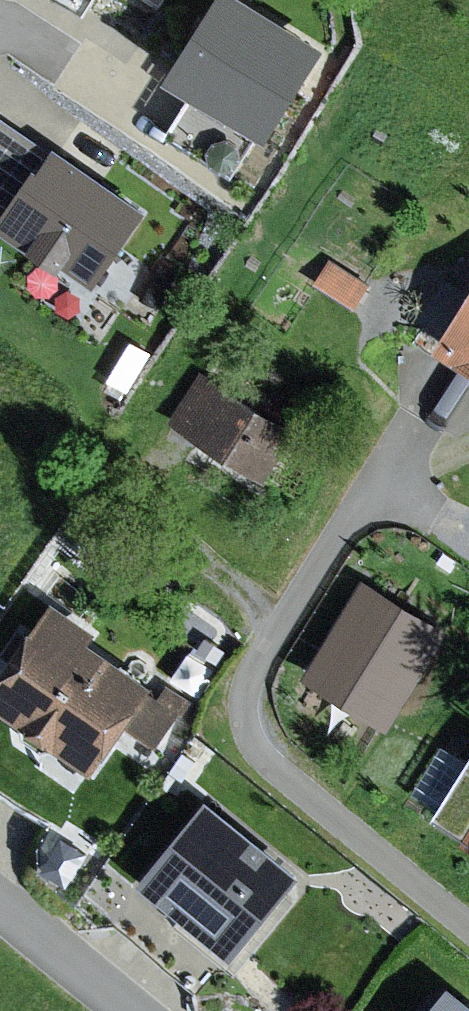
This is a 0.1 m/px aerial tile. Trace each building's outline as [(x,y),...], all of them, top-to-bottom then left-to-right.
[(226,0),(213,0),(155,96),(180,111),(163,140),(229,179),(248,149),(260,156),(320,57),(226,0)] [(48,159),(0,125),(0,218),(28,178),(33,181),(48,159)] [(50,156),(48,159),(33,181),(28,178),(0,218),(0,242),(55,280),(58,276),(91,299),(144,221),(50,156)] [(367,288),(327,264),(311,289),(352,314),(367,288)] [(426,363),(468,390),(468,294),(426,363)] [(293,437),(197,379),(165,432),(261,490),(293,437)] [(445,637),(359,585),(297,685),(383,738),(445,637)] [(47,611),(0,680),(0,725),(88,785),(149,696),(84,652),(92,641),(47,611)] [(129,738),(152,753),(175,719),(178,722),(189,706),(165,690),(156,704),(153,702),(129,738)] [(423,833),(468,861),(468,756),(423,833)] [(295,889),(200,812),(131,896),(226,974),(295,889)] [(443,997),(431,1010),(459,1010),(443,997)]
